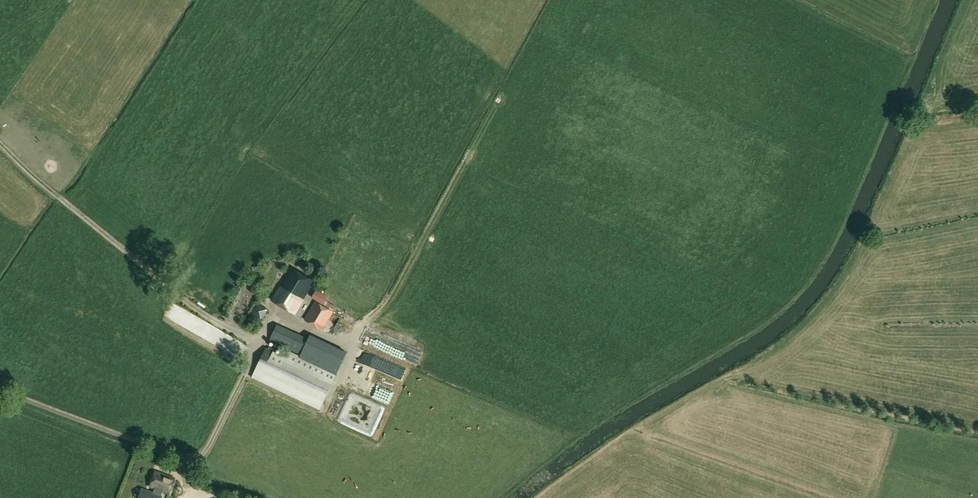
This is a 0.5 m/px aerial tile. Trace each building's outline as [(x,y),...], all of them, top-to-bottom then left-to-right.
[(272,299),(295,313),(314,281),(292,267),(272,299)] [(238,318),(254,282),(243,277),(227,313),(238,318)] [(323,304),(327,296),(316,290),(312,297),(323,304)] [(259,316),(265,305),(255,301),(249,312),(259,316)] [(316,301),(304,319),(322,330),(333,312),(316,301)] [(161,313),(169,315),(171,309),(163,306),(161,313)] [(185,325),(210,337),(215,326),(182,310),(181,312),(177,311),(173,318),(186,324),(185,325)] [(270,340),(302,355),(309,339),(277,325),(270,340)] [(214,345),(237,354),(242,342),(219,333),(214,345)] [(329,343),(322,357),(334,363),(340,348),(329,343)] [(266,347),(252,377),(319,409),(336,375),(287,351),(285,356),(266,347)] [(168,494),(174,478),(155,471),(149,487),(155,489),(154,493),(141,488),(137,497),(161,497),(162,496),(161,495),(162,491),(168,494)]
